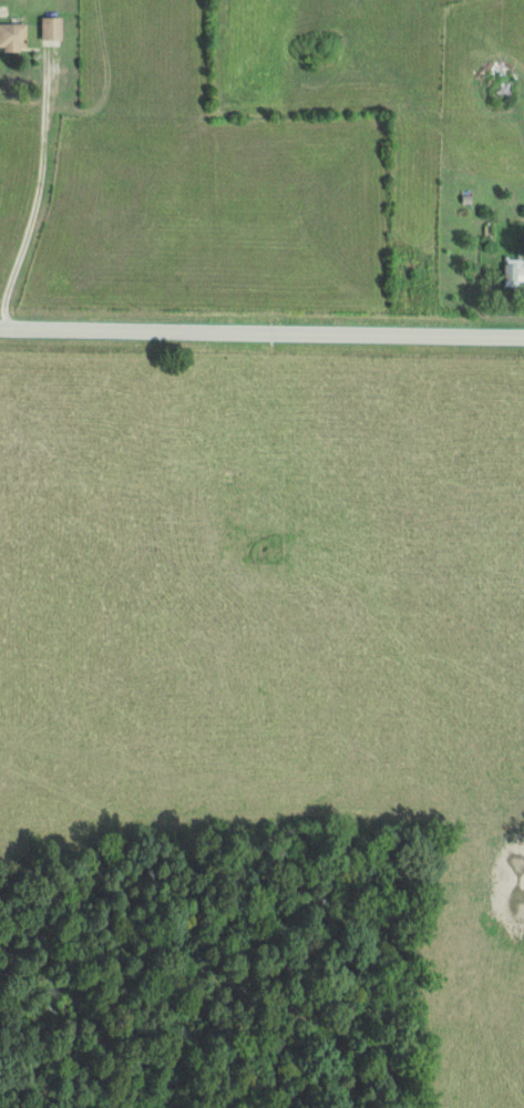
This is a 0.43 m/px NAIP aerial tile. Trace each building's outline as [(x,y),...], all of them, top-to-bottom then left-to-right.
[(43,41),(65,41),(65,18),(43,18),(43,41)] [(27,52),(27,24),(0,24),(0,52),(27,52)] [(521,270),(521,261),(498,261),(498,287),(523,287),(523,270),(521,270)]
